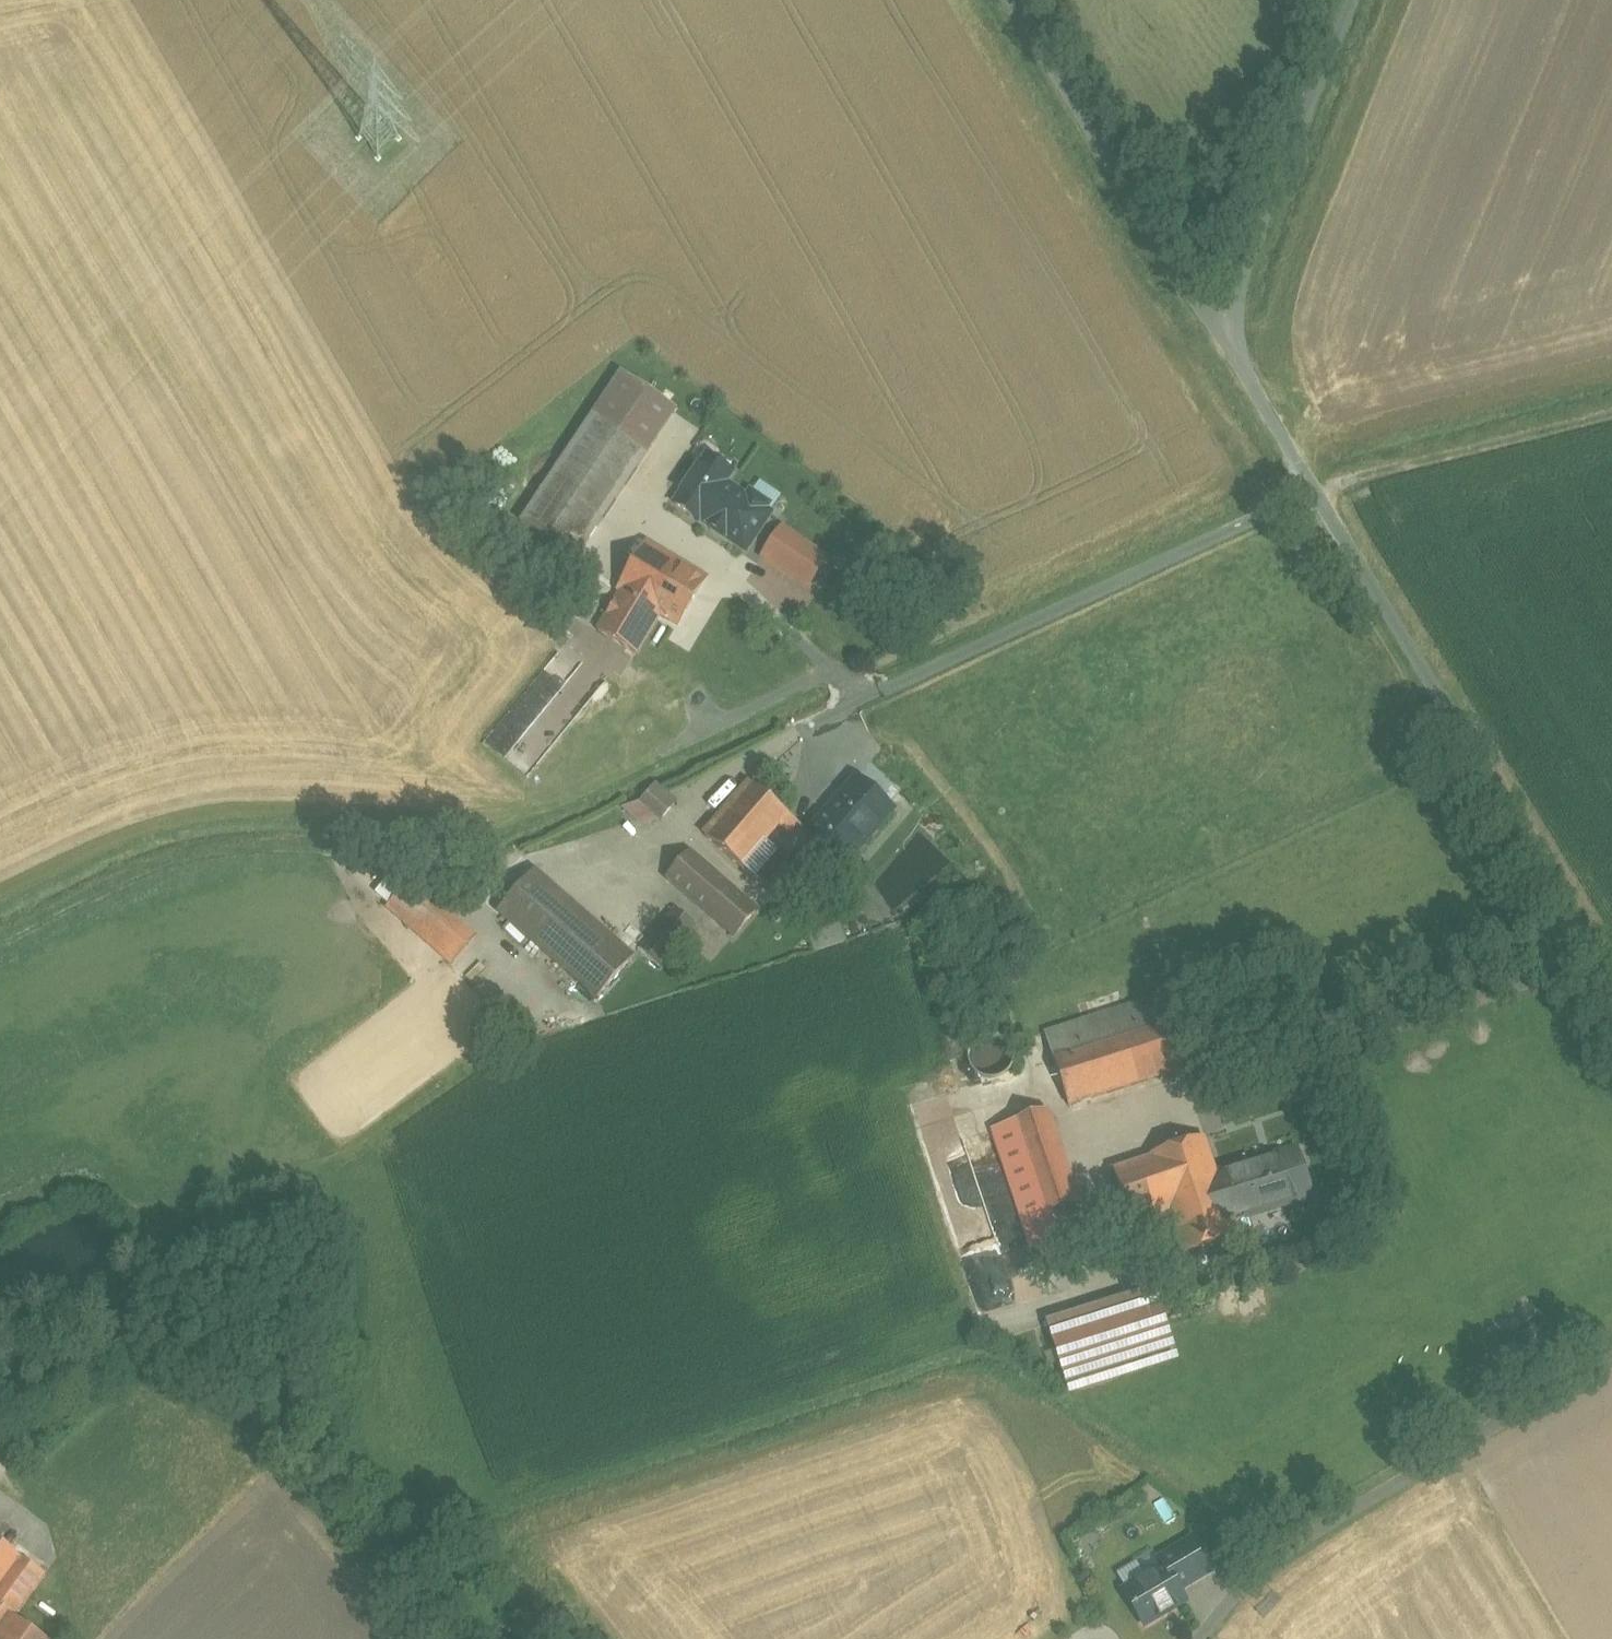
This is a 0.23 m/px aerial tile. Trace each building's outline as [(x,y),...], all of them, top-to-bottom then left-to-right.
[(675,413),(620,376),(521,523),(576,560),(675,413)] [(785,496),(704,442),(668,494),(750,549),(785,496)] [(828,559),(782,528),(763,557),(808,588),(828,559)] [(689,571),(647,545),(620,590),(622,592),(598,632),(636,655),(661,614),(651,608),(659,595),(670,602),(689,571)] [(739,600),(689,571),(670,602),(659,595),(651,608),(661,614),(712,645),(739,600)] [(565,648),(487,742),(507,759),(515,749),(533,764),(597,688),(575,669),(582,662),(565,648)] [(859,782),(831,814),(828,812),(809,834),(810,835),(799,848),(834,879),(893,811),(857,779),(856,780),(859,782)] [(809,834),(751,784),(705,837),(764,888),(799,848),(810,835),(809,834)] [(675,804),(655,786),(641,803),(660,820),(675,804)] [(756,913),(692,856),(670,880),(734,938),(756,913)] [(630,960),(532,874),(500,911),(597,997),(630,960)] [(379,895),(392,905),(408,887),(394,876),(379,895)] [(417,879),(389,910),(454,968),(482,937),(417,879)] [(674,911),(640,951),(661,968),(694,928),(674,911)] [(1160,997),(1045,1034),(1069,1107),(1183,1070),(1160,997)] [(1048,1113),(991,1132),(1022,1223),(1063,1209),(1079,1203),(1048,1113)] [(1206,1141),(1113,1171),(1131,1227),(1169,1214),(1183,1256),(1237,1238),(1228,1213),(1218,1180),(1218,1179),(1206,1141)] [(1277,1160),(1246,1169),(1247,1171),(1218,1179),(1218,1180),(1228,1213),(1258,1204),(1261,1213),(1280,1207),(1279,1204),(1311,1195),(1304,1173),(1303,1174),(1296,1152),(1277,1158),(1277,1160)] [(1063,1209),(1022,1223),(1037,1268),(1078,1254),(1063,1209)] [(1154,1292),(1049,1326),(1067,1382),(1172,1348),(1154,1292)] [(1194,1538),(1158,1559),(1164,1569),(1165,1568),(1179,1591),(1214,1571),(1194,1538)] [(11,1616),(42,1573),(0,1542),(0,1631),(11,1616)] [(1164,1569),(1124,1592),(1144,1626),(1185,1601),(1179,1591),(1165,1568),(1164,1569)] [(11,1616),(0,1631),(0,1638),(42,1638),(11,1616)]
